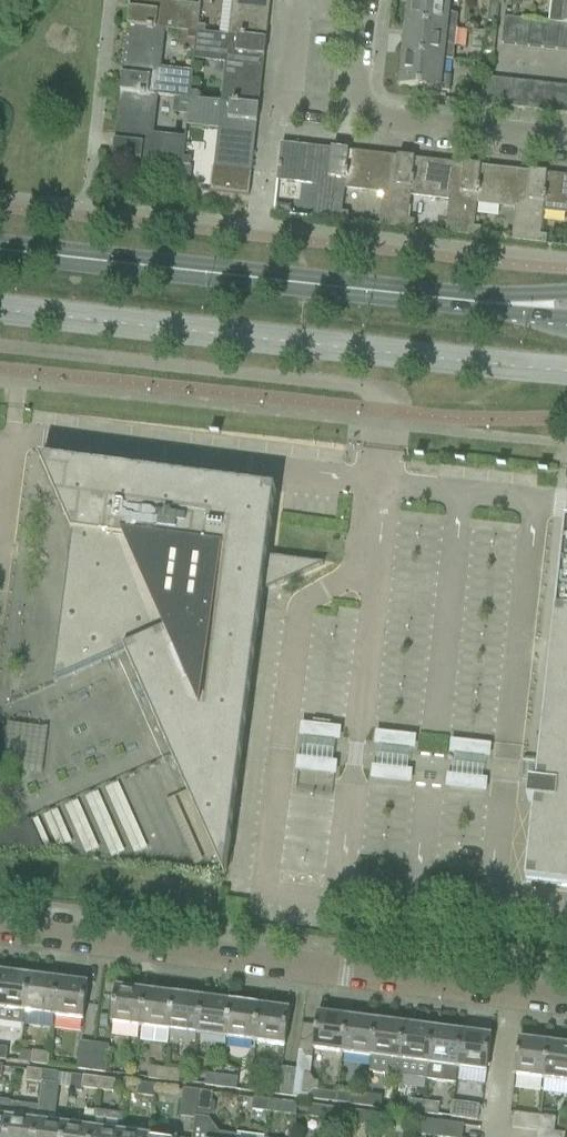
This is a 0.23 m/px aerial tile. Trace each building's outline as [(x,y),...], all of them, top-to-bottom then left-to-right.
[(129,27),(165,30),(182,32),(188,33),(196,33),(197,26),(199,6),(168,3),(169,0),(132,0),(129,27)] [(228,37),(267,41),(267,40),(272,0),(232,0),(228,37)] [(407,25),(456,30),(458,15),(449,12),(450,0),(412,0),(410,23),(408,23),(407,25)] [(550,23),(560,24),(566,25),(566,0),(552,0),(550,23)] [(488,23),(498,24),(500,4),(490,4),(488,23)] [(502,44),(515,45),(518,19),(505,18),(502,44)] [(515,45),(529,47),(532,21),(518,19),(515,45)] [(529,47),(543,48),(546,22),(532,21),(529,47)] [(546,22),(543,48),(557,50),(560,24),(550,23),(546,22)] [(566,51),(566,25),(560,24),(557,50),(566,51)] [(404,54),(404,56),(444,59),(453,60),(456,30),(407,25),(407,26),(409,27),(406,54),(404,54)] [(197,26),(196,33),(205,34),(206,27),(197,26)] [(129,27),(122,93),(158,96),(181,99),(189,100),(190,93),(192,73),(161,70),(165,30),(129,27)] [(196,33),(188,33),(188,41),(195,41),(196,33)] [(195,41),(193,62),(225,65),(221,103),(260,108),(267,41),(228,37),(205,34),(196,33),(195,41)] [(484,52),(484,54),(494,55),(496,35),(486,34),(484,52)] [(444,59),(404,56),(404,57),(406,57),(402,86),(401,85),(401,87),(438,91),(438,92),(449,93),(451,77),(442,73),(444,59)] [(483,104),(496,106),(499,79),(486,78),(483,104)] [(496,106),(510,107),(513,81),(499,79),(496,106)] [(510,107),(523,109),(526,82),(513,81),(510,107)] [(523,109),(537,110),(540,84),(526,82),(523,109)] [(537,110),(550,112),(553,85),(540,84),(537,110)] [(550,112),(564,113),(566,87),(553,85),(550,112)] [(118,124),(115,159),(181,166),(182,159),(184,139),(154,136),(158,96),(122,93),(118,124)] [(189,100),(181,99),(180,107),(188,108),(189,100)] [(188,108),(186,128),(218,131),(214,170),(211,192),(250,196),(252,174),(260,108),(221,103),(198,101),(189,100),(188,108)] [(343,214),(345,189),(349,153),(302,148),(282,145),(278,181),(302,184),(320,186),(316,219),(342,222),(343,214)] [(409,221),(411,196),(415,160),(349,153),(345,189),(386,193),(382,227),(408,230),(409,221)] [(475,228),(478,203),(482,167),(415,160),(411,196),(452,201),(449,234),(474,237),(475,228)] [(541,236),(544,211),(548,175),(482,167),(478,203),(518,208),(515,241),(540,244),(541,236)] [(544,211),(566,213),(566,177),(548,175),(544,211)] [(179,180),(178,188),(190,189),(191,181),(179,180)] [(275,207),(274,215),(282,216),(283,207),(275,207)] [(276,491),(41,460),(74,535),(56,678),(65,673),(124,648),(126,653),(226,878),(263,592),(302,575),(325,565),(302,562),(267,557),(276,491)] [(546,765),(544,786),(530,784),(528,802),(535,803),(526,883),(566,888),(566,522),(565,522),(540,763),(546,763),(546,765)] [(313,722),(312,734),(328,736),(330,724),(313,722)] [(457,739),(455,752),(494,758),(495,745),(457,739)] [(490,791),(493,770),(456,766),(453,787),(490,791)] [(124,783),(34,817),(50,860),(105,839),(113,860),(149,846),(124,783)] [(566,931),(566,920),(539,917),(538,927),(566,931)] [(2,973),(0,985),(0,1025),(24,1028),(26,1013),(31,977),(2,973)] [(59,981),(31,977),(26,1013),(55,1017),(59,981)] [(88,984),(59,981),(55,1017),(84,1020),(88,984)] [(111,1024),(142,1028),(146,992),(116,988),(111,1024)] [(142,1028),(171,1032),(175,996),(146,992),(142,1028)] [(171,1032),(199,1035),(203,999),(175,996),(171,1032)] [(199,1035),(227,1039),(232,1003),(203,999),(199,1035)] [(227,1039),(256,1043),(260,1007),(232,1003),(227,1039)] [(260,1007),(256,1043),(285,1047),(290,1011),(260,1007)] [(297,1071),(294,1097),(302,1099),(307,1099),(308,1096),(314,1092),(318,1092),(319,1084),(315,1083),(310,1076),(313,1050),(344,1054),(348,1018),(318,1014),(316,1027),(303,1026),(297,1071)] [(376,1022),(348,1018),(344,1054),(371,1058),(376,1022)] [(405,1026),(376,1022),(371,1058),(369,1073),(399,1077),(405,1026)] [(434,1030),(405,1026),(399,1077),(427,1081),(434,1030)] [(462,1033),(434,1030),(427,1081),(456,1085),(458,1069),(462,1033)] [(492,1037),(462,1033),(458,1069),(487,1073),(492,1037)] [(515,1077),(545,1081),(550,1045),(520,1041),(515,1077)] [(80,1043),(76,1071),(91,1073),(91,1072),(94,1050),(95,1046),(95,1045),(80,1043)] [(91,1072),(91,1073),(106,1075),(109,1047),(95,1045),(95,1046),(94,1050),(91,1072)] [(566,1084),(566,1047),(550,1045),(545,1081),(566,1084)] [(31,1065),(48,1067),(49,1054),(33,1052),(31,1065)] [(147,1079),(164,1081),(166,1070),(149,1068),(147,1079)] [(282,1069),(278,1095),(294,1097),(297,1071),(296,1071),(282,1069)] [(26,1081),(42,1083),(43,1072),(28,1070),(26,1081)] [(166,1070),(164,1081),(179,1083),(181,1072),(166,1070)] [(43,1072),(42,1083),(58,1085),(59,1074),(43,1072)] [(206,1075),(204,1087),(221,1089),(222,1077),(206,1075)] [(71,1076),(69,1092),(82,1093),(83,1090),(82,1090),(83,1078),(71,1076)] [(83,1078),(82,1090),(83,1090),(98,1092),(99,1079),(83,1077),(83,1078)] [(222,1077),(221,1089),(236,1091),(238,1079),(222,1077)] [(99,1079),(98,1092),(114,1094),(115,1081),(99,1079)] [(35,1136),(64,1136),(65,1125),(48,1122),(49,1117),(55,1117),(59,1085),(58,1085),(42,1083),(39,1108),(35,1136)] [(139,1084),(137,1097),(154,1099),(156,1087),(139,1084)] [(180,1117),(195,1119),(198,1092),(183,1090),(180,1117)] [(236,1136),(219,1133),(209,1121),(210,1112),(215,1113),(216,1105),(211,1102),(212,1094),(198,1092),(195,1119),(192,1136),(236,1136)] [(349,1105),(349,1106),(365,1108),(366,1096),(350,1094),(349,1105)] [(366,1096),(365,1108),(382,1111),(383,1099),(366,1096)] [(254,1113),(267,1115),(269,1101),(255,1100),(254,1113)] [(269,1101),(268,1113),(296,1117),(298,1105),(269,1101)] [(408,1101),(406,1113),(423,1115),(424,1103),(408,1101)] [(11,1104),(0,1103),(0,1136),(7,1136),(11,1104)] [(424,1103),(423,1115),(438,1117),(439,1105),(424,1103)] [(452,1103),(450,1119),(478,1122),(480,1107),(452,1103)] [(39,1108),(11,1104),(7,1136),(35,1136),(39,1108)] [(309,1118),(324,1120),(325,1108),(310,1106),(309,1118)] [(324,1120),(352,1124),(353,1112),(325,1108),(324,1120)] [(121,1132),(123,1115),(95,1112),(92,1136),(120,1136),(121,1132)] [(353,1112),(352,1124),(364,1125),(366,1114),(353,1112)] [(513,1113),(511,1129),(537,1133),(539,1133),(541,1117),(513,1113)] [(366,1114),(364,1125),(380,1127),(381,1115),(366,1114)] [(381,1115),(380,1127),(395,1129),(396,1118),(396,1117),(381,1115)] [(538,1136),(565,1136),(565,1135),(554,1133),(556,1121),(556,1119),(541,1117),(539,1133),(538,1136)] [(64,1136),(92,1136),(94,1120),(83,1118),(82,1127),(65,1125),(64,1136)] [(419,1136),(426,1136),(436,1136),(438,1123),(421,1121),(419,1136)] [(436,1136),(463,1136),(464,1126),(438,1123),(436,1136)]
